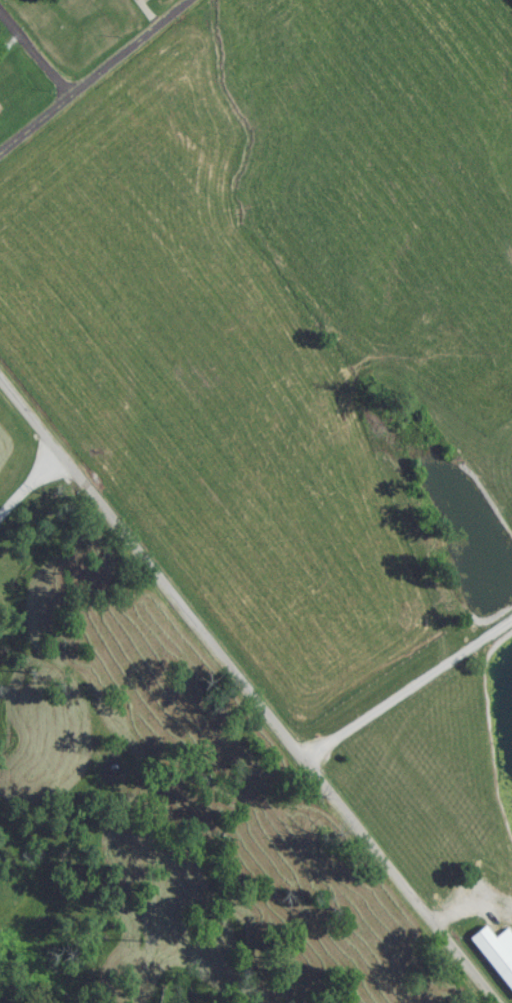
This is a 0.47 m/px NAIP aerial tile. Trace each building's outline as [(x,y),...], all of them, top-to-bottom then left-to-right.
[(503,992),(511,985),(511,982),(509,979),(511,976),(511,969),(483,932),(466,945),(503,992)]
